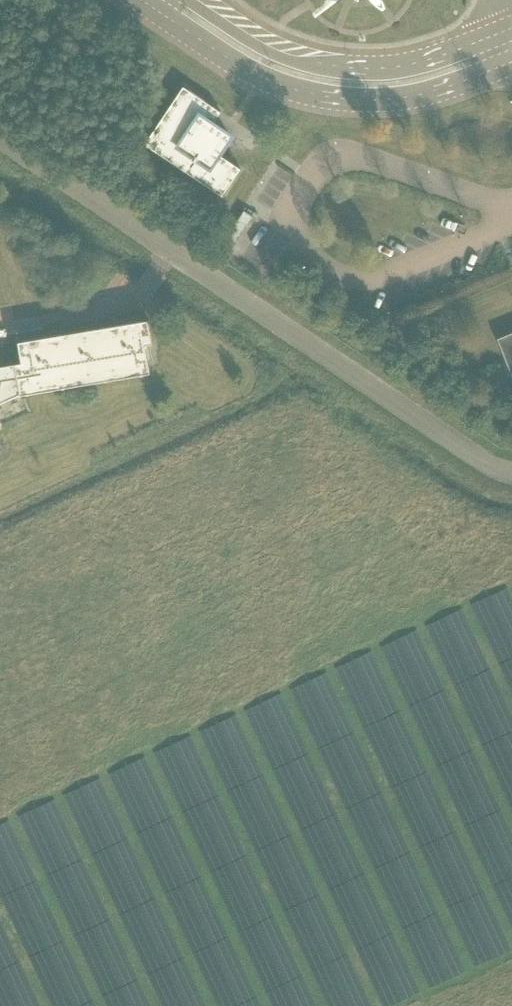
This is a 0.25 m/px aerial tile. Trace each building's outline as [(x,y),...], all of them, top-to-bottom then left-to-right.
[(145,144),(222,196),(240,168),(218,153),(229,136),(212,124),(220,111),(183,87),(145,144)] [(226,238),(228,239),(235,244),(253,217),(246,212),(244,210),(226,238)] [(19,393),(20,394),(150,372),(145,344),(150,343),(152,342),(149,320),(18,341),(22,362),(0,366),(0,402),(19,393)] [(498,339),(511,374),(511,333),(498,339)]
